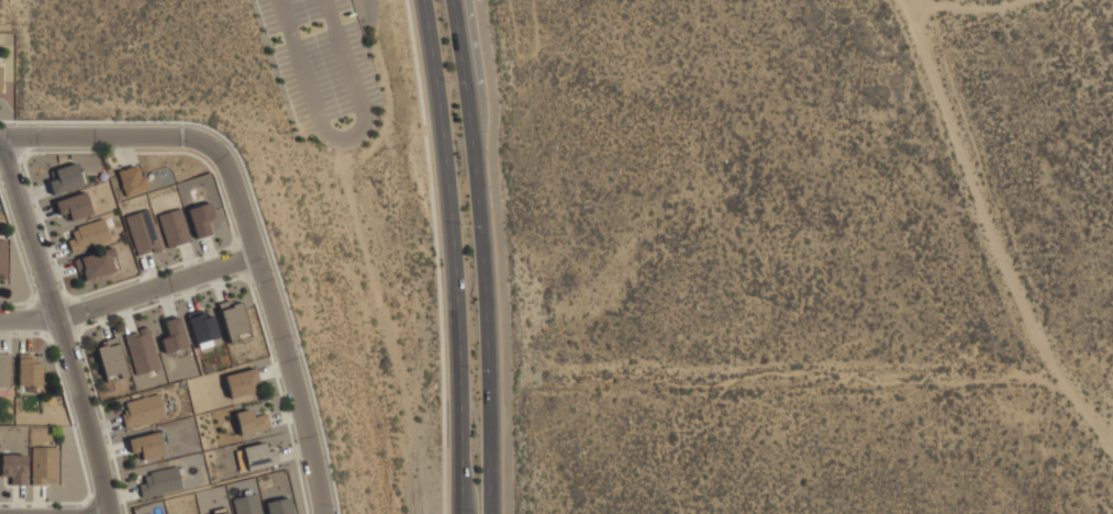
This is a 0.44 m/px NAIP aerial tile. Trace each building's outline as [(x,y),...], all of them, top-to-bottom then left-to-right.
[(52,192),(82,185),(77,161),(55,167),(58,178),(48,180),(52,192)] [(124,194),(146,188),(140,161),(116,168),(124,194)] [(91,212),(85,190),(55,200),(62,222),(91,212)] [(194,236),(214,232),(207,201),(187,206),(194,236)] [(156,213),(167,246),(189,238),(178,205),(156,213)] [(124,213),(136,255),(159,247),(147,206),(124,213)] [(70,252),(110,241),(103,217),(65,228),(70,252)] [(119,268),(111,245),(73,257),(80,280),(119,268)] [(251,335),(240,299),(219,305),(230,340),(251,335)] [(188,315),(196,343),(219,336),(211,309),(188,315)] [(168,329),(160,331),(164,350),(186,347),(180,315),(166,317),(168,329)] [(124,332),(135,373),(158,367),(147,325),(124,332)] [(130,372),(115,336),(94,344),(108,380),(130,372)] [(10,386),(10,351),(0,351),(0,386),(10,386)] [(16,384),(40,384),(40,353),(16,353),(16,384)] [(223,376),(232,398),(260,387),(252,365),(223,376)] [(119,401),(124,425),(164,416),(157,392),(119,401)] [(256,416),(253,405),(234,412),(241,435),(270,426),(266,413),(256,416)] [(129,435),(132,458),(167,454),(164,429),(129,435)] [(267,448),(265,440),(243,445),(247,468),(277,461),(274,447),(267,448)] [(56,445),(31,445),(31,483),(56,483),(56,445)] [(0,472),(10,472),(10,483),(25,483),(25,452),(0,452),(0,472)] [(142,496),(182,487),(177,465),(136,474),(142,496)] [(236,513),(260,513),(253,492),(232,499),(236,513)] [(269,513),(291,513),(289,496),(267,499),(269,513)]
